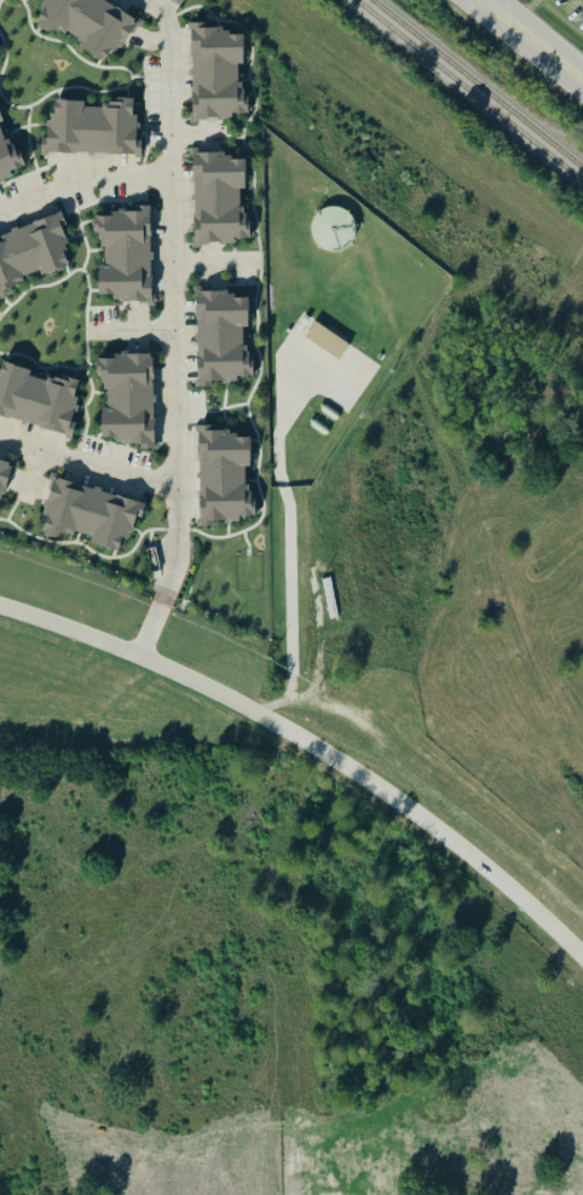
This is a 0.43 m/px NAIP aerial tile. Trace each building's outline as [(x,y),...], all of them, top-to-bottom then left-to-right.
[(113,47),(122,51),(139,19),(104,0),(46,0),(35,20),(80,45),(78,48),(105,63),(113,47)] [(192,121),(233,121),(233,115),(244,115),(244,66),(244,36),(230,36),(230,30),(205,30),(205,24),(191,25),(192,121)] [(51,102),(50,139),(42,139),(42,154),(140,156),(141,117),(133,117),(133,104),(85,103),(51,102)] [(22,173),(4,123),(3,123),(0,113),(0,181),(22,173)] [(194,246),(237,245),(237,240),(246,240),(246,191),(246,161),(231,161),(231,153),(193,153),(194,246)] [(151,212),(93,212),(93,234),(103,234),(103,266),(99,266),(99,301),(152,301),(151,212)] [(26,287),(23,278),(40,272),(42,277),(74,267),(58,217),(0,237),(0,295),(26,287)] [(198,388),(212,388),(212,383),(237,382),(237,378),(249,378),(247,329),(249,329),(248,293),(196,294),(198,388)] [(341,359),(350,343),(314,324),(305,340),(341,359)] [(102,443),(140,443),(140,451),(155,450),(154,357),(96,358),(96,376),(106,376),(106,410),(102,410),(102,443)] [(73,438),(76,424),(70,422),(80,387),(31,373),(32,372),(2,364),(0,372),(0,418),(73,438)] [(199,528),(215,528),(215,523),(240,523),(240,518),(251,518),(251,469),(251,439),(233,439),(233,432),(213,432),(213,427),(199,427),(199,528)] [(4,499),(13,464),(0,460),(0,498),(4,499)] [(146,504),(54,480),(41,530),(91,543),(90,545),(119,553),(124,536),(132,538),(136,519),(142,520),(146,504)]
